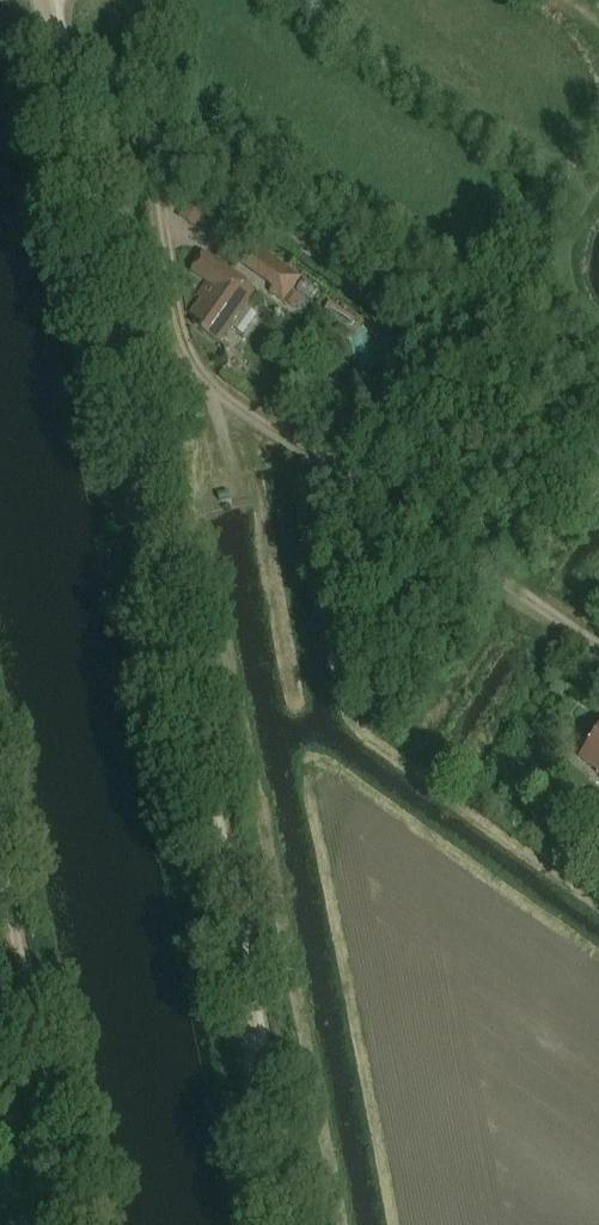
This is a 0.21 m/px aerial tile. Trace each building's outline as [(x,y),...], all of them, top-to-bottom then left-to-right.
[(255,245),(239,267),(272,290),(269,294),(284,305),(303,278),(255,245)] [(203,299),(192,314),(199,319),(194,326),(219,343),(254,294),(244,288),(247,284),(204,255),(193,272),(208,282),(198,296),(203,299)] [(582,758),(598,771),(598,734),(582,758)]
